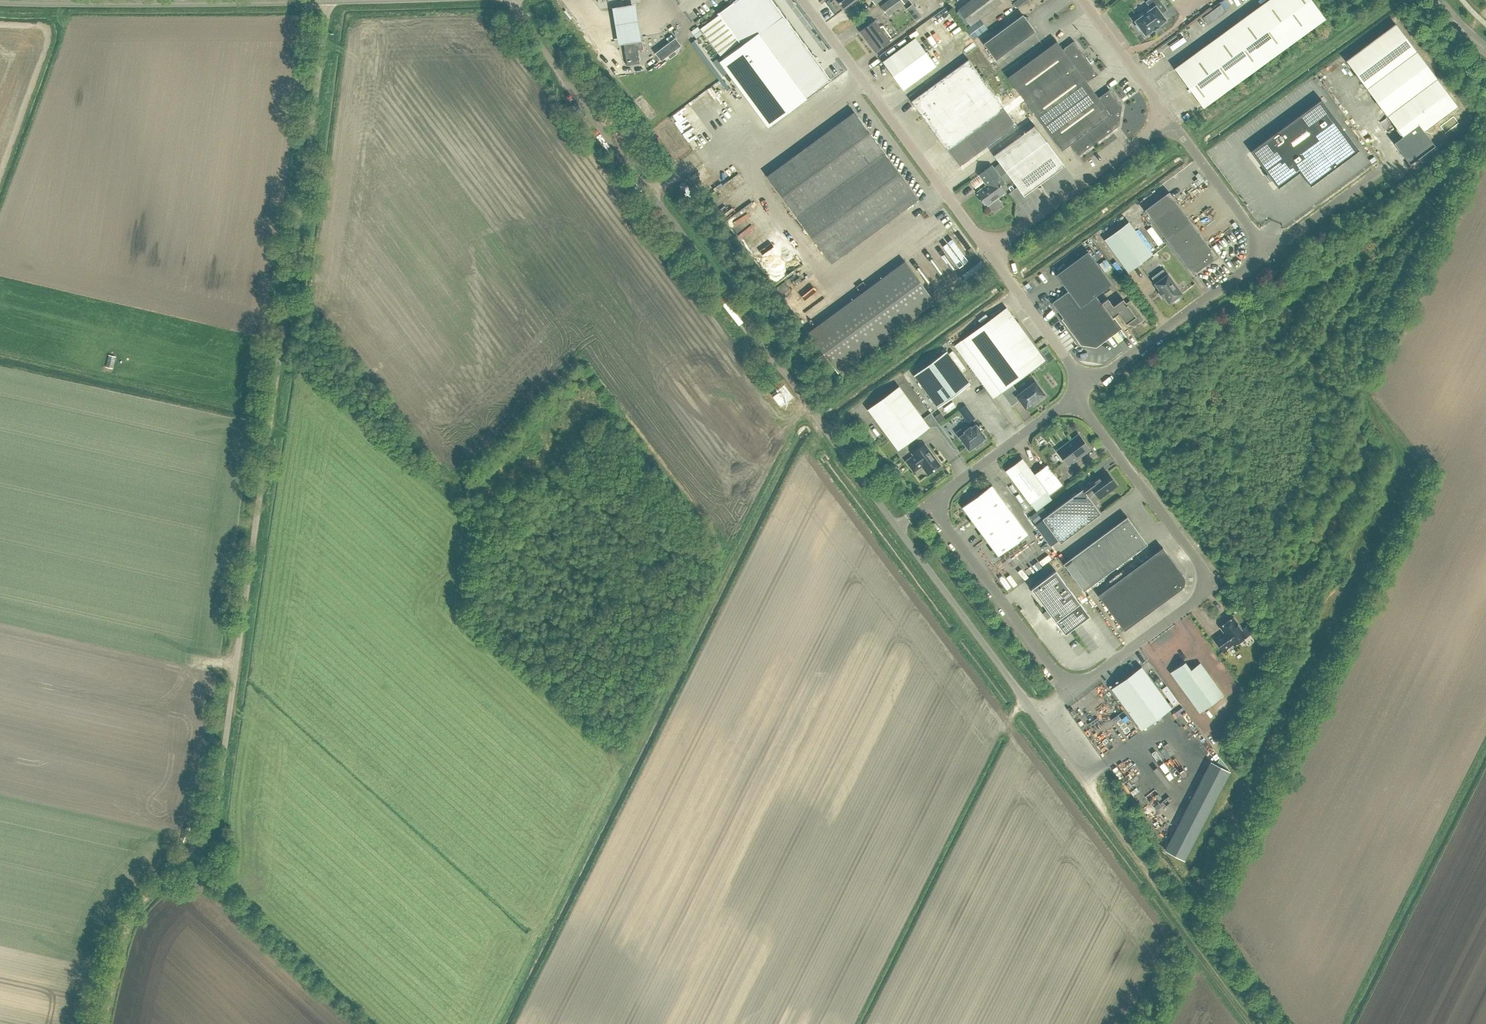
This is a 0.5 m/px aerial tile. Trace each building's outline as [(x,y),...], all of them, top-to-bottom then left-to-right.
[(772,0),(737,0),(718,14),(742,46),(726,57),(774,122),(830,80),(772,0)] [(844,9),(856,0),(837,0),(844,9)] [(917,0),(890,0),(881,6),(889,16),(904,4),(909,0),(912,4),(917,0)] [(1002,1),(1001,0),(971,0),(958,10),(970,26),(1002,1)] [(1025,0),(1018,0),(1013,3),(1017,8),(1026,1),(1025,0)] [(1159,27),(1158,25),(1165,20),(1161,14),(1166,10),(1159,0),(1148,0),(1146,2),(1151,9),(1135,21),(1137,24),(1135,25),(1139,30),(1141,29),(1145,35),(1153,29),(1154,30),(1159,27)] [(1325,19),(1311,0),(1268,0),(1174,68),(1203,107),(1325,19)] [(611,9),(616,46),(640,42),(634,5),(611,9)] [(996,60),(1035,31),(1028,21),(1028,17),(1024,17),(1023,14),(983,43),(996,60)] [(1202,21),(1196,25),(1200,31),(1211,24),(1207,18),(1202,21)] [(875,52),(890,41),(874,21),(860,31),(875,52)] [(1395,24),(1345,61),(1402,135),(1401,136),(1401,137),(1393,143),(1399,150),(1409,164),(1434,146),(1434,145),(1424,131),(1457,107),(1395,24)] [(670,59),(678,54),(676,51),(682,46),(679,41),(677,38),(656,53),(658,57),(662,61),(668,56),(670,59)] [(903,90),(936,66),(915,38),(882,62),(903,90)] [(627,65),(640,63),(638,51),(644,50),(643,40),(623,43),(627,65)] [(1025,101),(1086,57),(1074,41),(1062,49),(1057,41),(1008,77),(1025,101)] [(1043,126),(1092,90),(1087,82),(1098,74),(1086,57),(1025,101),(1043,126)] [(1001,58),(993,62),(997,68),(1005,63),(1001,58)] [(959,167),(967,161),(1017,125),(1004,108),(968,59),(911,101),(959,167)] [(1325,89),(1328,87),(1322,78),(1318,80),(1325,89)] [(1092,90),(1043,126),(1061,150),(1069,144),(1078,156),(1118,126),(1121,106),(1109,89),(1098,98),(1092,90)] [(1321,99),(1251,152),(1278,188),(1300,171),(1311,186),(1359,149),(1321,99)] [(826,257),(834,251),(913,192),(854,112),(767,176),(826,257)] [(988,205),(993,212),(1003,205),(997,198),(1005,192),(1000,186),(1005,183),(1004,182),(1010,177),(1024,196),(1064,165),(1034,125),(994,155),(1000,163),(994,168),(991,165),(979,175),(986,185),(977,192),(987,205),(988,205)] [(1192,275),(1217,257),(1169,192),(1144,210),(1192,275)] [(749,221),(753,227),(761,221),(757,215),(749,221)] [(1128,272),(1152,255),(1129,222),(1104,240),(1128,272)] [(755,231),(748,234),(751,240),(757,237),(755,231)] [(898,263),(911,254),(907,250),(895,259),(898,263)] [(1068,291),(1052,303),(1063,318),(1064,319),(1081,344),(1095,346),(1119,328),(1112,318),(1118,314),(1126,325),(1130,321),(1134,326),(1143,320),(1130,302),(1126,304),(1123,299),(1113,307),(1107,299),(1101,303),(1096,296),(1112,284),(1088,251),(1056,275),(1068,291)] [(809,333),(840,375),(936,304),(905,262),(809,333)] [(1179,298),(1178,296),(1181,294),(1167,275),(1155,284),(1160,291),(1158,292),(1163,298),(1164,297),(1169,303),(1172,301),(1173,302),(1175,303),(1179,300),(1179,298)] [(1019,394),(1012,384),(1045,360),(1006,308),(962,340),(1011,406),(1019,401),(1025,409),(1038,400),(1039,401),(1044,397),(1043,396),(1045,395),(1035,382),(1019,394)] [(938,408),(970,384),(946,352),(914,375),(938,408)] [(114,369),(116,356),(109,354),(106,367),(114,369)] [(898,451),(929,427),(899,387),(867,410),(898,451)] [(976,403),(986,398),(984,394),(974,399),(976,403)] [(933,417),(938,424),(944,419),(939,412),(933,417)] [(986,438),(976,424),(971,428),(970,427),(964,432),(964,433),(959,437),(969,450),(975,446),(976,449),(983,444),(981,442),(986,438)] [(1068,465),(1089,449),(1079,436),(1057,452),(1068,465)] [(927,475),(940,465),(925,444),(912,454),(913,456),(906,462),(914,473),(922,467),(927,475)] [(1034,475),(1025,462),(1022,459),(1006,471),(1030,504),(1046,491),(1049,495),(1062,485),(1047,465),(1034,475)] [(1116,485),(1107,472),(1101,477),(1100,476),(1092,482),(1089,478),(1080,485),(1082,489),(1042,519),(1060,544),(1101,514),(1093,503),(1099,498),(1099,499),(1107,493),(1107,492),(1116,485)] [(998,556),(1027,535),(991,486),(962,508),(998,556)] [(1083,591),(1091,586),(1115,568),(1147,544),(1127,517),(1098,538),(1071,558),(1063,564),(1083,591)] [(1124,631),(1181,589),(1183,587),(1184,585),(1185,581),(1184,578),(1183,576),(1162,548),(1098,595),(1124,631)] [(1036,585),(1031,589),(1042,604),(1047,610),(1043,613),(1046,616),(1048,619),(1051,616),(1055,622),(1065,635),(1072,630),(1083,621),(1089,616),(1080,603),(1079,603),(1069,590),(1055,571),(1047,577),(1036,585)] [(1214,582),(1222,592),(1226,589),(1218,579),(1214,582)] [(1241,629),(1233,618),(1220,628),(1224,633),(1215,641),(1223,652),(1233,645),(1234,646),(1253,633),(1247,625),(1241,629)] [(1171,635),(1155,642),(1158,649),(1174,641),(1171,635)] [(1191,670),(1185,663),(1170,673),(1199,713),(1224,696),(1200,663),(1191,670)] [(1141,730),(1171,708),(1141,667),(1111,689),(1141,730)] [(1091,698),(1095,702),(1105,695),(1101,690),(1091,698)] [(1086,740),(1090,737),(1085,728),(1081,731),(1086,740)] [(1167,775),(1170,768),(1161,765),(1159,772),(1167,775)] [(1116,771),(1120,776),(1125,772),(1121,767),(1116,771)]
